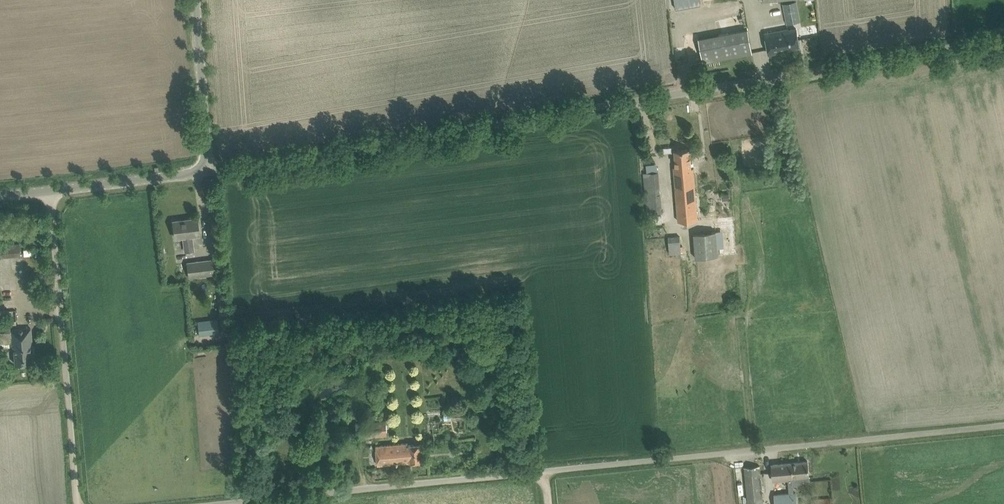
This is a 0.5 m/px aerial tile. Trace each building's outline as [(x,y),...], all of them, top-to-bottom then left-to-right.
[(783,3),(787,23),(800,21),(796,1),(783,3)] [(765,33),(767,43),(769,53),(787,50),(787,47),(799,45),(798,35),(796,28),(788,29),(788,28),(765,33)] [(748,29),(699,38),(703,61),(753,52),(748,29)] [(676,166),(674,166),(675,176),(678,221),(698,219),(694,177),(694,167),(692,167),(690,148),(674,149),(676,166)] [(644,172),(648,213),(662,212),(658,171),(644,172)] [(173,221),(175,237),(183,236),(185,251),(193,250),(191,235),(199,234),(197,218),(173,221)] [(695,234),(697,259),(720,256),(718,231),(695,234)] [(669,237),(671,255),(683,254),(681,236),(669,237)] [(0,255),(20,253),(19,243),(0,245),(0,253),(0,255)] [(187,262),(189,276),(217,273),(215,259),(187,262)] [(197,320),(199,335),(218,333),(216,318),(197,320)] [(31,327),(11,329),(11,340),(12,346),(14,346),(15,363),(31,362),(30,344),(32,344),(31,327)] [(356,423),(358,438),(388,435),(386,419),(356,423)] [(376,445),(377,454),(378,464),(424,460),(423,443),(409,444),(408,442),(376,445)] [(808,460),(772,464),(773,480),(788,478),(789,492),(794,492),(793,484),(800,483),(801,480),(810,479),(808,460)] [(748,503),(763,503),(759,462),(744,463),(748,503)] [(775,494),(775,503),(797,503),(796,492),(794,492),(789,492),(775,494)] [(812,497),(813,503),(832,503),(831,496),(812,497)]
